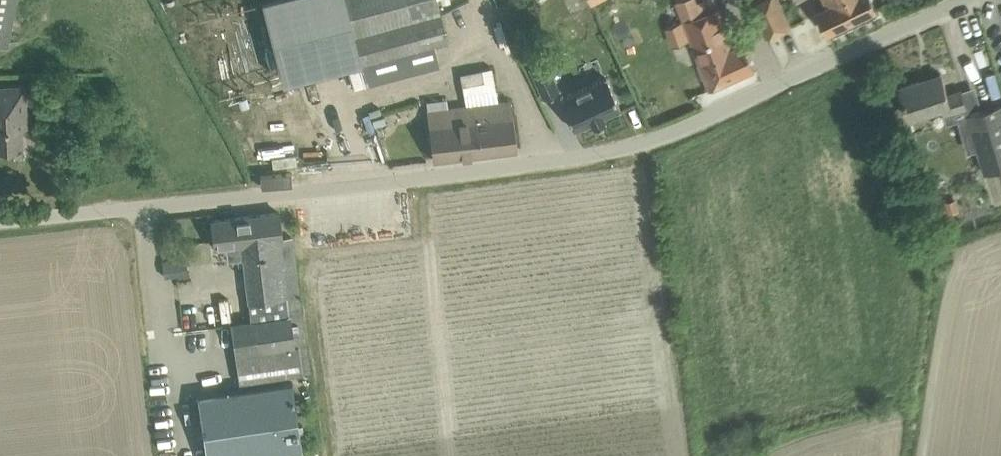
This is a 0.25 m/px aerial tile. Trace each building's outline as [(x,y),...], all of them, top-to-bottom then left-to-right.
[(8,46),(17,0),(0,0),(0,45),(8,46)] [(361,60),(361,62),(435,43),(448,40),(438,0),(345,0),(361,60)] [(685,19),(711,89),(756,68),(746,42),(735,46),(718,0),(678,0),(685,19)] [(767,35),(790,25),(779,0),(752,0),(767,35)] [(829,6),(819,11),(820,14),(828,32),(877,9),(873,0),(826,0),(829,6)] [(546,59),(530,66),(544,97),(560,89),(546,59)] [(461,73),(464,85),(485,80),(483,68),(461,73)] [(407,96),(450,87),(448,77),(405,86),(407,96)] [(596,122),(594,119),(601,116),(603,119),(605,118),(604,115),(621,107),(607,77),(561,98),(575,129),(592,121),(593,124),(596,122)] [(924,78),(901,85),(904,95),(911,117),(916,116),(919,118),(931,115),(932,111),(944,107),(945,113),(952,111),(967,106),(962,89),(948,93),(943,77),(926,82),(924,78)] [(22,145),(21,126),(27,126),(25,86),(0,87),(0,146),(22,145)] [(510,100),(465,106),(471,154),(516,148),(510,100)] [(968,114),(985,172),(1000,167),(1000,104),(968,114)] [(465,106),(429,110),(434,159),(471,154),(465,106)] [(385,115),(372,118),(375,126),(387,123),(385,115)] [(961,209),(958,197),(946,200),(949,212),(961,209)] [(280,212),(212,220),(215,247),(233,245),(235,259),(244,258),(252,320),(231,323),(240,382),(303,372),(300,353),(307,353),(292,236),(283,237),(280,212)] [(293,382),(198,396),(207,455),(255,455),(303,449),(293,382)]
